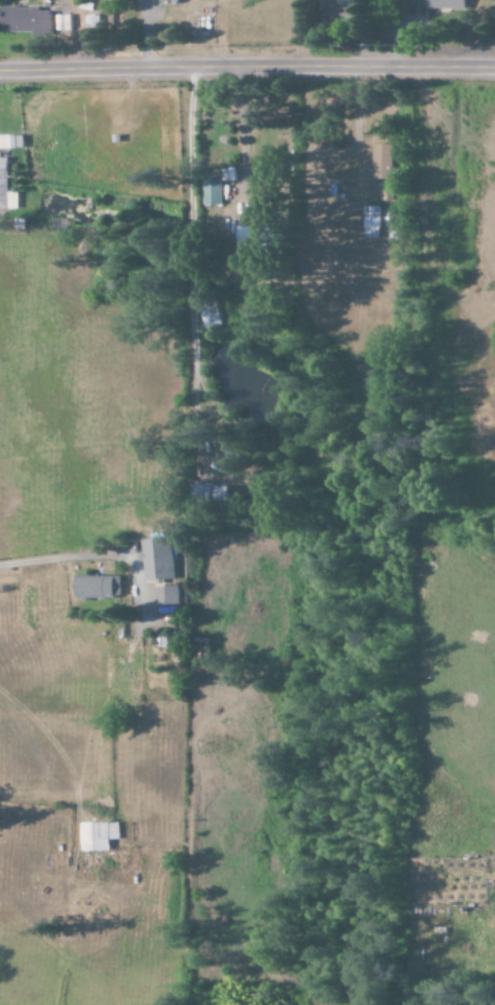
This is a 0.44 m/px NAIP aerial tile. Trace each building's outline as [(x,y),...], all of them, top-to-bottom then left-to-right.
[(427,11),(469,11),(469,0),(427,0),(427,11)] [(2,33),(36,32),(35,6),(2,7),(2,33)] [(82,50),(102,49),(101,16),(87,17),(88,28),(81,28),(82,50)] [(26,149),(26,135),(0,136),(0,149),(26,149)] [(376,180),(396,180),(397,146),(377,145),(376,180)] [(11,178),(10,159),(0,159),(0,178),(11,178)] [(10,179),(0,179),(0,209),(20,209),(20,192),(10,193),(10,179)] [(225,206),(225,180),(205,179),(205,206),(225,206)] [(381,238),(381,226),(388,226),(388,207),(366,207),(367,239),(381,238)] [(248,247),(290,247),(290,227),(248,226),(248,247)] [(206,329),(223,327),(220,299),(203,301),(206,329)] [(200,501),(232,505),(234,487),(202,483),(200,501)] [(176,538),(145,539),(145,551),(146,580),(177,579),(176,538)] [(123,598),(122,575),(78,576),(78,598),(123,598)] [(181,585),(156,587),(157,607),(182,605),(181,585)] [(121,839),(120,822),(83,823),(83,851),(111,850),(111,839),(121,839)]
